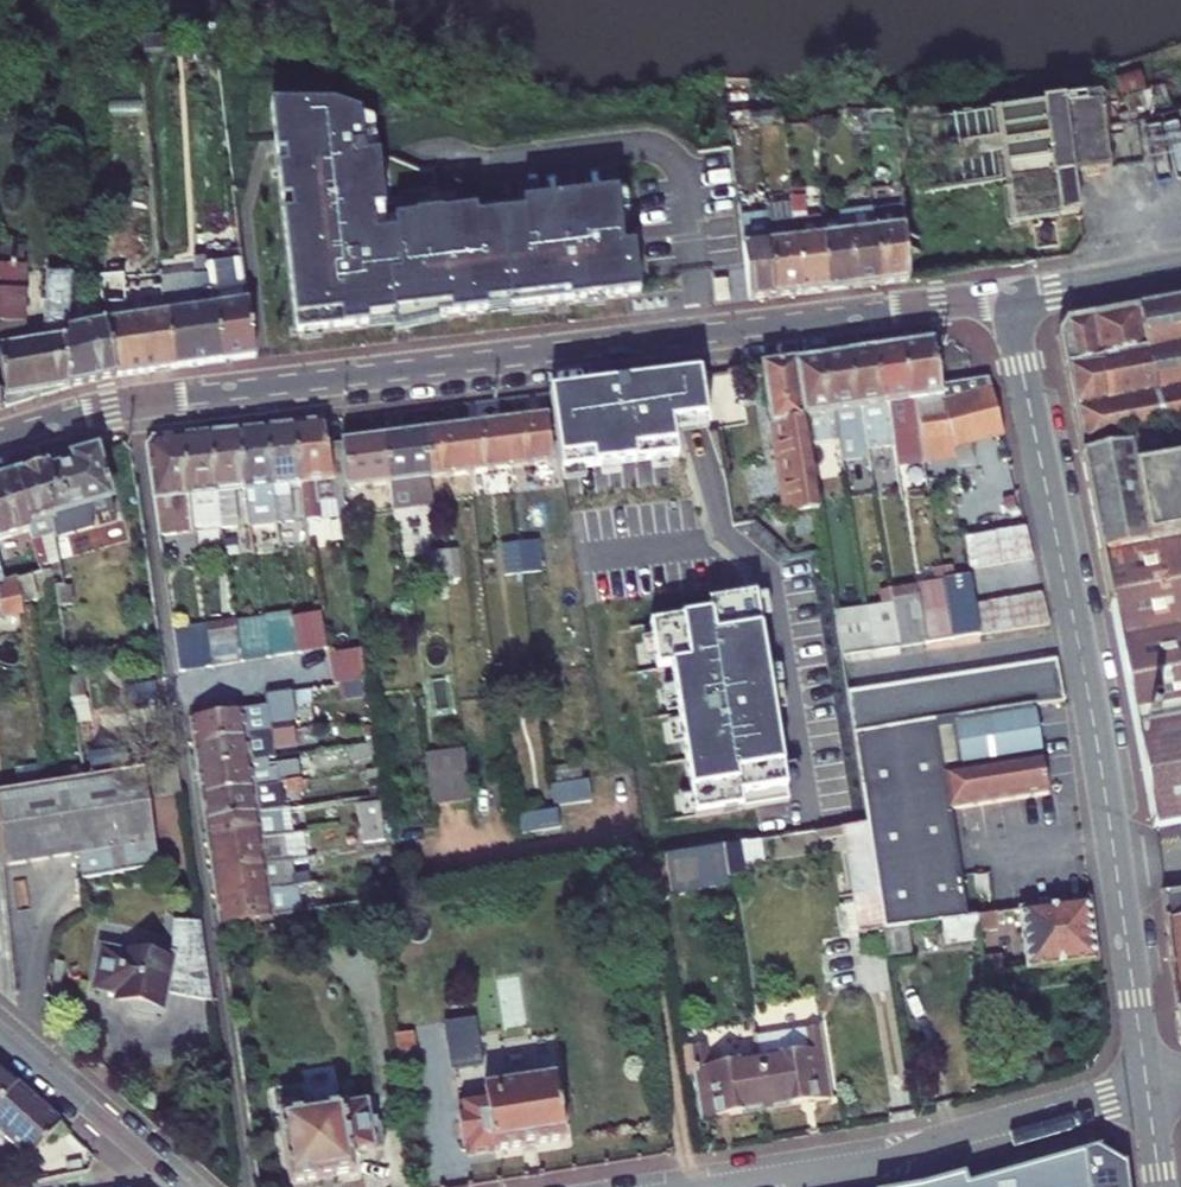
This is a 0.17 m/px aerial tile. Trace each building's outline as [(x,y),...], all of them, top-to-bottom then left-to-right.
[(1139,66),(1116,75),(1123,98),(1148,91),(1139,66)] [(1130,122),(1172,111),(1165,86),(1148,91),(1123,98),(1130,122)] [(1111,167),(1100,95),(907,125),(918,197),(1001,184),(1007,223),(1080,211),(1074,173),(1111,167)] [(331,103),(269,111),(296,335),(631,294),(636,293),(631,247),(620,249),(613,194),(519,206),(520,215),(472,220),(471,213),(438,217),(438,215),(413,218),(413,220),(392,222),(393,235),(384,236),(375,159),(360,161),(355,118),(331,103)] [(527,107),(514,109),(516,123),(530,121),(527,107)] [(118,187),(106,188),(107,257),(108,275),(122,274),(129,274),(128,252),(120,252),(118,187)] [(790,189),(791,198),(793,221),(802,293),(828,289),(821,223),(821,217),(804,219),(800,188),(790,189)] [(791,198),(765,201),(767,223),(793,221),(791,198)] [(880,209),(882,229),(873,231),(879,283),(910,280),(905,226),(903,207),(880,209)] [(873,231),(871,217),(821,223),(828,289),(879,283),(873,231)] [(802,293),(793,221),(767,223),(775,296),(802,293)] [(767,223),(739,227),(744,276),(746,299),(775,296),(767,223)] [(0,247),(0,274),(24,274),(24,247),(0,247)] [(63,340),(70,389),(117,378),(117,377),(107,327),(127,323),(125,304),(109,305),(108,275),(107,257),(98,257),(99,297),(101,305),(70,311),(69,340),(63,340)] [(214,309),(222,363),(255,359),(245,284),(242,261),(205,265),(205,257),(197,258),(194,258),(195,281),(196,291),(202,291),(203,294),(205,309),(214,309)] [(7,409),(70,389),(63,340),(69,340),(70,311),(70,303),(72,274),(47,273),(43,342),(25,345),(24,274),(0,274),(0,368),(7,409)] [(117,377),(117,378),(175,370),(175,369),(164,300),(164,296),(133,301),(130,284),(123,285),(122,274),(108,275),(109,305),(125,304),(127,323),(107,327),(117,377)] [(712,281),(715,303),(726,302),(724,279),(712,281)] [(162,287),(164,296),(164,300),(203,294),(202,291),(196,291),(195,281),(162,287)] [(138,283),(130,284),(133,301),(164,296),(162,287),(139,290),(138,283)] [(164,300),(175,369),(175,370),(222,363),(214,309),(205,309),(203,294),(164,300)] [(99,297),(70,303),(70,311),(101,305),(99,297)] [(1069,318),(1059,335),(1155,826),(1180,822),(1180,298),(1069,318)] [(950,445),(941,396),(940,395),(938,386),(932,342),(900,347),(909,400),(913,399),(923,458),(951,453),(950,445)] [(923,458),(913,399),(909,400),(900,347),(873,350),(882,404),(887,403),(894,445),(896,462),(923,458)] [(894,445),(887,403),(882,404),(873,350),(846,354),(854,408),(860,407),(867,450),(894,445)] [(867,450),(860,407),(854,408),(846,354),(818,358),(828,411),(833,410),(837,440),(840,457),(841,463),(868,458),(867,450)] [(837,440),(833,410),(828,411),(818,358),(791,362),(806,446),(837,440)] [(817,509),(809,461),(806,446),(791,362),(759,366),(784,514),(817,509)] [(689,375),(550,393),(564,477),(680,458),(677,434),(696,431),(710,429),(701,374),(689,375)] [(941,396),(950,445),(1004,435),(990,378),(938,386),(940,395),(941,396)] [(506,423),(512,468),(553,463),(547,419),(506,423)] [(339,515),(335,490),(327,445),(324,422),(295,424),(301,484),(306,518),(339,515)] [(465,428),(471,473),(512,468),(506,423),(465,428)] [(295,520),(290,486),(301,484),(295,424),(266,428),(272,487),(276,522),(295,520)] [(265,524),(261,488),(272,487),(266,428),(237,430),(244,490),(249,525),(265,524)] [(425,433),(430,478),(471,473),(465,428),(425,433)] [(238,526),(234,492),(244,490),(237,430),(209,434),(220,528),(238,526)] [(394,506),(433,502),(430,478),(425,433),(384,438),(391,482),(394,506)] [(181,436),(194,532),(220,528),(209,434),(181,436)] [(144,447),(158,537),(194,532),(181,436),(152,439),(144,447)] [(327,445),(335,490),(391,482),(384,438),(327,445)] [(809,461),(840,457),(837,440),(806,446),(809,461)] [(73,527),(69,512),(111,501),(97,450),(71,458),(72,463),(50,470),(48,464),(46,464),(55,495),(48,497),(55,540),(75,534),(73,527)] [(55,540),(48,497),(55,495),(46,464),(12,474),(29,530),(40,566),(59,560),(55,540)] [(29,530),(12,474),(0,478),(0,540),(29,530)] [(111,501),(69,512),(73,527),(116,515),(111,501)] [(1025,527),(965,537),(970,568),(1032,558),(1025,527)] [(222,541),(225,558),(237,555),(234,539),(222,541)] [(521,543),(525,574),(544,572),(540,540),(521,543)] [(502,546),(506,576),(525,574),(521,543),(502,546)] [(439,552),(443,581),(461,579),(458,550),(439,552)] [(422,555),(425,584),(443,581),(439,552),(422,555)] [(0,564),(0,619),(22,616),(20,602),(17,578),(5,580),(0,564)] [(944,580),(942,568),(934,570),(936,582),(944,580)] [(953,579),(951,568),(942,568),(944,580),(953,579)] [(32,574),(17,578),(20,602),(36,600),(32,574)] [(972,576),(953,579),(944,580),(955,640),(982,636),(977,603),(972,576)] [(944,580),(936,582),(917,584),(926,644),(955,640),(944,580)] [(72,605),(69,584),(63,585),(55,586),(58,607),(72,605)] [(890,588),(891,596),(893,604),(900,648),(926,644),(917,584),(890,588)] [(1039,593),(977,603),(982,636),(1046,627),(1039,593)] [(891,596),(882,598),(883,606),(893,604),(891,596)] [(659,668),(673,666),(695,815),(761,806),(789,800),(772,686),(763,688),(749,597),(711,603),(712,614),(652,624),(659,668)] [(893,604),(883,606),(866,608),(873,652),(900,648),(893,604)] [(73,698),(86,696),(72,605),(58,607),(73,698)] [(835,615),(839,637),(841,649),(842,657),(873,652),(866,608),(835,613),(835,615)] [(321,612),(292,616),(298,653),(327,649),(321,612)] [(298,653),(292,616),(265,620),(270,657),(298,653)] [(213,666),(240,661),(234,623),(234,619),(207,623),(213,666)] [(234,623),(240,661),(270,657),(265,620),(264,619),(234,623)] [(174,629),(180,671),(213,666),(207,623),(174,629)] [(360,682),(366,681),(362,656),(361,649),(328,654),(333,685),(344,684),(360,682)] [(855,734),(1033,707),(1064,703),(1054,661),(848,692),(855,734)] [(346,701),(363,698),(360,682),(344,684),(346,701)] [(292,693),(266,696),(267,707),(189,718),(193,745),(271,733),(294,729),(291,712),(295,711),(292,693)] [(853,734),(871,848),(884,930),(908,927),(925,924),(942,922),(968,918),(950,809),(1047,795),(1033,707),(855,734),(853,734)] [(296,741),(294,729),(271,733),(193,745),(197,771),(265,760),(264,754),(263,746),(296,741)] [(264,754),(297,748),(296,741),(263,746),(264,754)] [(349,748),(351,763),(376,759),(374,744),(349,748)] [(85,778),(80,745),(68,747),(72,780),(85,778)] [(427,761),(433,808),(472,803),(469,783),(466,757),(427,761)] [(201,796),(269,786),(265,760),(197,771),(201,796)] [(142,769),(146,790),(181,785),(177,764),(142,769)] [(555,770),(556,775),(582,771),(581,766),(555,770)] [(158,868),(146,790),(142,769),(85,778),(72,780),(0,792),(0,841),(3,867),(77,855),(81,880),(158,868)] [(298,771),(277,774),(279,784),(300,781),(298,771)] [(558,788),(552,788),(555,809),(558,809),(593,804),(590,783),(584,784),(582,771),(556,775),(558,788)] [(300,781),(279,784),(280,795),(301,792),(300,781)] [(204,822),(279,811),(274,785),(269,786),(201,796),(204,822)] [(378,803),(356,807),(360,824),(381,821),(378,803)] [(279,811),(282,836),(294,834),(291,809),(279,811)] [(208,848),(282,836),(279,811),(204,822),(208,848)] [(558,812),(521,817),(523,836),(561,831),(558,812)] [(381,821),(360,824),(363,843),(384,840),(381,821)] [(318,831),(294,834),(282,836),(208,848),(212,873),(290,862),(320,857),(317,844),(320,844),(318,831)] [(725,846),(730,877),(744,874),(739,844),(725,846)] [(678,853),(665,854),(671,892),(730,882),(730,881),(730,877),(725,846),(678,853)] [(884,930),(871,848),(847,852),(855,905),(859,934),(884,930)] [(313,873),(291,876),(290,862),(212,873),(216,898),(301,885),(315,883),(313,873)] [(257,920),(306,912),(301,885),(216,898),(220,926),(257,920)] [(1164,892),(1180,1033),(1180,890),(1164,892)] [(1019,911),(1027,970),(1098,961),(1089,901),(1019,911)] [(855,905),(837,907),(842,937),(859,934),(855,905)] [(998,932),(996,914),(968,918),(942,922),(943,930),(945,945),(980,940),(979,934),(998,932)] [(222,942),(259,937),(257,920),(220,926),(222,942)] [(114,1001),(132,1004),(132,1009),(163,1014),(166,994),(212,1002),(200,922),(168,927),(172,955),(144,950),(143,956),(102,948),(94,991),(115,995),(114,1001)] [(942,922),(925,924),(926,932),(943,930),(942,922)] [(884,930),(889,967),(913,963),(908,927),(884,930)] [(982,961),(984,975),(1005,973),(1004,959),(982,961)] [(50,981),(61,983),(64,962),(53,961),(50,981)] [(635,987),(623,988),(624,1000),(637,998),(635,987)] [(470,1001),(448,1006),(450,1021),(473,1016),(470,1001)] [(455,1045),(458,1070),(481,1066),(473,1016),(450,1021),(451,1023),(447,1023),(447,1022),(445,1023),(449,1047),(452,1047),(451,1045),(455,1045)] [(819,1027),(756,1038),(760,1058),(768,1111),(830,1101),(819,1027)] [(708,1046),(693,1048),(703,1122),(768,1111),(760,1058),(711,1067),(708,1046)] [(18,1085),(0,1069),(0,1105),(18,1085)] [(470,1156),(495,1151),(495,1152),(567,1141),(557,1080),(508,1087),(486,1091),(487,1101),(461,1104),(463,1114),(460,1115),(465,1146),(469,1146),(470,1156)] [(30,1160),(62,1124),(18,1085),(0,1105),(0,1138),(5,1137),(30,1160)] [(383,1125),(372,1127),(368,1104),(279,1118),(290,1185),(322,1180),(322,1178),(354,1174),(352,1155),(388,1150),(383,1125)] [(1126,1165),(1099,1152),(929,1186),(1128,1186),(1126,1165)]
